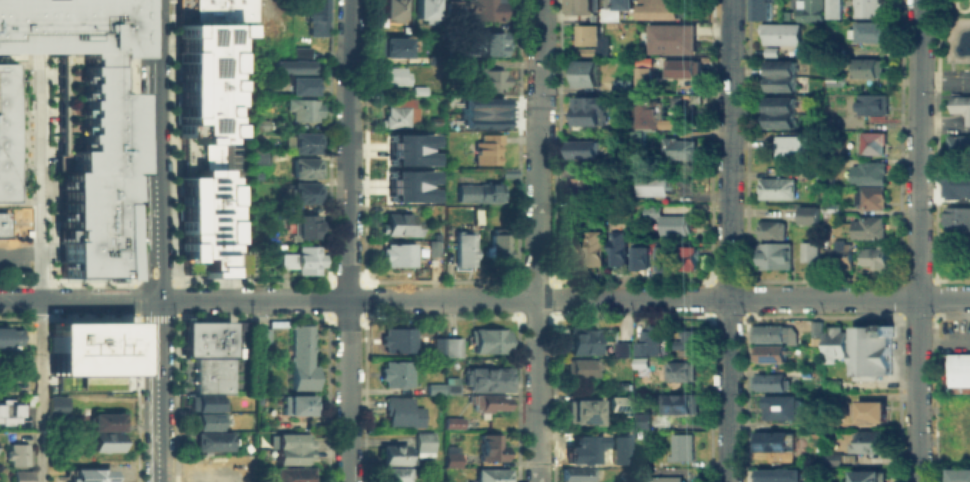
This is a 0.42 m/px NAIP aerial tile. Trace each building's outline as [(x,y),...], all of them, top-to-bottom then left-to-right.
[(59,50),(0,50),(0,0),(132,0),(132,56),(123,56),(123,91),(133,91),(133,175),(130,175),(130,198),(134,198),(135,272),(126,273),(126,277),(114,277),(114,281),(102,281),(102,278),(56,279),(55,153),(59,153),(59,50)] [(176,22),(236,21),(253,21),(253,0),(176,0),(176,22)] [(307,10),(307,0),(326,0),(326,21),(326,35),(308,35),(308,21),(303,21),(303,10),(307,10)] [(385,18),(385,0),(401,0),(401,18),(385,18)] [(417,21),(417,0),(434,0),(434,21),(417,21)] [(470,20),(470,0),(501,0),(501,20),(470,20)] [(565,11),(565,0),(592,0),(592,11),(565,11)] [(603,19),(604,0),(632,0),(632,10),(620,10),(620,19),(603,19)] [(637,15),(637,0),(675,0),(675,2),(678,2),(678,15),(637,15)] [(751,21),(751,0),(770,0),(769,21),(751,21)] [(803,20),(803,0),(822,0),(822,20),(803,20)] [(841,0),(826,0),(826,18),(840,18),(841,0)] [(854,15),(854,0),(883,0),(883,15),(854,15)] [(444,19),(444,4),(457,4),(457,19),(444,19)] [(225,42),(226,42),(226,134),(217,134),(217,175),(226,175),(227,250),(238,250),(251,250),(252,275),(239,275),(182,275),(182,260),(177,260),(177,218),(176,176),(182,176),(182,166),(182,159),(182,135),(177,135),(177,123),(178,123),(178,116),(176,116),(175,65),(175,50),(178,50),(178,43),(178,36),(175,36),(175,22),(176,22),(236,21),(236,35),(225,35),(225,42)] [(647,22),(694,21),(694,51),(647,52),(647,22)] [(889,22),(889,42),(854,42),(854,22),(889,22)] [(799,33),(799,45),(763,45),(763,33),(758,33),(758,23),(799,23),(799,33)] [(600,43),(572,43),(572,26),(600,26),(600,43)] [(480,56),(480,33),(502,33),(502,56),(480,56)] [(406,40),(406,56),(379,56),(379,40),(406,40)] [(289,59),(289,46),(310,46),(310,59),(289,59)] [(572,47),(600,47),(600,56),(572,56),(572,47)] [(762,56),(762,47),(775,47),(775,57),(762,56)] [(635,89),(635,59),(652,59),(651,89),(635,89)] [(271,73),(271,60),(316,60),(316,73),(271,73)] [(446,60),(461,60),(461,68),(446,68),(446,60)] [(849,60),(883,60),(883,77),(849,77),(849,60)] [(699,61),(698,77),(664,77),(664,61),(699,61)] [(16,204),(0,204),(0,62),(14,62),(16,204)] [(600,62),(600,87),(572,86),(573,62),(600,62)] [(767,62),(793,62),(793,90),(767,89),(767,62)] [(407,68),(407,85),(379,85),(379,67),(407,68)] [(505,71),(505,90),(477,90),(477,71),(505,71)] [(840,76),(840,85),(826,85),(826,76),(840,76)] [(291,94),(291,77),(317,78),(317,94),(291,94)] [(611,93),(611,80),(632,80),(632,94),(611,93)] [(425,88),(425,96),(414,95),(414,88),(425,88)] [(688,94),(670,95),(670,107),(689,107),(688,94)] [(950,112),(965,112),(965,123),(969,123),(969,94),(950,94),(950,112)] [(884,96),(884,115),(857,115),(857,95),(884,96)] [(459,112),(502,112),(502,97),(459,97),(459,112)] [(604,97),(604,124),(576,124),(576,97),(604,97)] [(794,99),(794,127),(766,127),(767,99),(794,99)] [(289,120),(289,112),(285,112),(285,100),(316,100),(316,103),(321,103),(321,116),(316,116),(316,120),(289,120)] [(408,128),(385,128),(385,107),(389,107),(389,101),(415,101),(415,128),(408,128)] [(658,129),(636,129),(636,102),(664,102),(664,122),(658,122),(658,129)] [(459,126),(502,126),(502,112),(459,112),(459,126)] [(251,129),(251,117),(267,117),(267,129),(251,129)] [(665,130),(665,120),(678,120),(678,130),(665,130)] [(432,133),(432,148),(388,148),(388,132),(432,133)] [(493,163),(472,163),(472,140),(477,140),(478,132),(499,132),(499,144),(493,144),(493,163)] [(857,132),(883,132),(883,154),(857,154),(857,132)] [(321,135),(321,153),(293,153),(293,135),(321,135)] [(948,135),(969,135),(969,156),(948,156),(948,135)] [(819,136),(819,159),(769,159),(769,136),(819,136)] [(665,140),(697,140),(697,158),(665,158),(665,140)] [(599,142),(598,156),(573,156),(573,142),(599,142)] [(256,164),(253,164),(253,147),(266,147),(266,164),(256,164)] [(432,148),(432,165),(388,165),(388,148),(432,148)] [(293,160),(321,160),(321,177),(293,177),(293,160)] [(850,184),(850,163),(885,163),(885,209),(856,209),(856,184),(850,184)] [(432,169),(432,185),(388,184),(388,169),(432,169)] [(644,175),(672,176),(672,195),(644,194),(644,175)] [(571,195),(571,177),(597,177),(597,195),(571,195)] [(794,179),(794,199),(761,199),(761,179),(794,179)] [(456,183),(501,184),(501,202),(455,202),(456,183)] [(320,185),(320,204),(290,204),(290,184),(320,185)] [(432,185),(431,200),(388,200),(388,184),(432,185)] [(647,217),(647,206),(662,206),(662,217),(647,217)] [(817,207),(816,224),(799,224),(799,207),(817,207)] [(944,207),(969,207),(969,231),(944,231),(944,207)] [(385,236),(379,236),(379,227),(385,227),(385,213),(413,213),(412,236),(385,236)] [(9,243),(0,243),(0,216),(9,216),(9,243)] [(663,236),(663,216),(688,216),(688,236),(663,236)] [(857,238),(852,237),(852,222),(857,222),(857,216),(884,216),(883,238),(857,238)] [(318,217),(318,241),(294,241),(294,217),(318,217)] [(784,222),(784,238),(759,238),(759,222),(784,222)] [(586,229),(602,229),(601,265),(586,265),(586,229)] [(471,233),(471,265),(454,265),(454,232),(471,233)] [(626,232),(626,265),(611,265),(611,232),(626,232)] [(488,263),(489,233),(507,233),(507,263),(488,263)] [(852,242),(851,268),(829,267),(829,242),(852,242)] [(756,243),(789,243),(789,269),(756,269),(756,243)] [(817,244),(817,262),(802,261),(802,244),(817,244)] [(383,245),(415,245),(414,266),(383,266),(383,245)] [(658,247),(672,247),(672,269),(658,269),(658,247)] [(634,248),(647,248),(647,269),(634,269),(634,248)] [(695,248),(695,269),(683,269),(683,248),(695,248)] [(862,248),(884,248),(884,268),(862,267),(862,248)] [(294,265),(282,265),(282,251),(321,251),(321,272),(294,272),(294,265)] [(62,393),(62,321),(135,320),(135,392),(62,393)] [(180,335),(180,321),(229,320),(229,335),(180,335)] [(811,322),(819,322),(818,338),(811,338),(811,322)] [(291,388),(314,388),(314,323),(291,323),(291,388)] [(658,353),(632,353),(632,340),(637,340),(637,331),(645,331),(645,325),(658,325),(658,353)] [(852,376),(852,325),(891,326),(890,376),(852,376)] [(18,346),(0,346),(0,326),(18,326),(18,346)] [(756,342),(756,326),(786,326),(786,342),(756,342)] [(594,327),(594,339),(600,339),(599,355),(569,355),(569,327),(594,327)] [(845,328),(845,360),(825,360),(825,327),(845,328)] [(415,329),(415,352),(381,352),(381,329),(415,329)] [(470,353),(470,329),(507,329),(507,353),(470,353)] [(684,349),(675,349),(675,337),(684,337),(684,329),(699,329),(699,349),(684,349)] [(229,335),(229,349),(180,349),(180,335),(229,335)] [(458,339),(458,356),(433,356),(433,339),(458,339)] [(627,343),(627,357),(615,357),(615,343),(627,343)] [(753,363),(753,347),(784,347),(784,363),(753,363)] [(192,392),(192,355),(229,355),(229,392),(216,392),(192,392)] [(953,355),(969,355),(969,390),(953,390),(953,355)] [(646,367),(631,367),(631,356),(646,356),(646,367)] [(598,361),(598,377),(568,377),(568,361),(598,361)] [(381,362),(410,362),(410,387),(381,387),(381,362)] [(694,363),(693,382),(665,382),(666,363),(694,363)] [(510,387),(510,391),(470,391),(470,387),(464,387),(464,368),(510,368),(510,387)] [(785,375),(785,391),(751,391),(751,375),(785,375)] [(824,381),(838,381),(838,389),(824,389),(824,381)] [(457,382),(457,394),(426,394),(426,382),(457,382)] [(193,409),(187,409),(187,394),(192,394),(192,392),(216,392),(216,396),(221,396),(221,410),(193,410),(193,409)] [(47,415),(47,394),(65,394),(65,415),(47,415)] [(629,395),(628,410),(605,410),(605,395),(629,395)] [(697,395),(697,413),(661,412),(661,395),(697,395)] [(470,396),(504,396),(504,410),(470,410),(470,396)] [(314,397),(314,414),(282,414),(282,397),(314,397)] [(410,397),(410,406),(422,406),(422,426),(388,425),(388,415),(385,415),(385,397),(410,397)] [(763,397),(799,397),(799,420),(763,419),(763,397)] [(16,425),(0,425),(0,400),(15,400),(16,425)] [(857,422),(857,401),(885,401),(885,422),(857,422)] [(566,402),(601,402),(601,423),(565,423),(566,402)] [(221,425),(217,425),(217,429),(193,429),(193,428),(187,428),(187,413),(193,413),(192,411),(221,411),(221,425)] [(124,429),(90,429),(90,412),(119,412),(119,418),(124,418),(124,429)] [(633,414),(647,414),(647,428),(633,428),(633,414)] [(462,419),(462,428),(445,428),(445,419),(462,419)] [(91,431),(118,430),(119,449),(91,450),(91,431)] [(193,430),(229,430),(229,449),(193,449),(193,430)] [(615,444),(615,431),(632,431),(632,444),(615,444)] [(857,453),(857,431),(884,431),(883,453),(857,453)] [(414,433),(432,434),(432,455),(414,455),(414,433)] [(793,434),(793,451),(752,451),(752,433),(793,434)] [(276,434),(308,434),(308,464),(276,464),(276,434)] [(691,435),(691,460),(671,460),(671,435),(691,435)] [(480,436),(501,436),(501,447),(505,447),(505,459),(480,459),(480,436)] [(9,443),(27,443),(27,449),(30,449),(30,464),(9,465),(9,459),(5,459),(5,449),(9,449),(9,443)] [(408,447),(408,481),(381,481),(381,447),(408,447)] [(568,447),(606,447),(606,462),(568,462),(568,447)] [(825,465),(825,451),(841,451),(841,466),(825,465)] [(458,454),(458,467),(445,467),(445,454),(458,454)] [(111,468),(111,481),(68,481),(67,476),(72,476),(72,467),(100,467),(100,468),(111,468)] [(312,468),(312,481),(275,481),(275,468),(312,468)] [(800,481),(756,481),(756,468),(800,468),(800,481)] [(947,468),(969,468),(969,481),(947,481),(947,468)] [(563,469),(592,469),(592,481),(563,481),(563,469)] [(510,470),(510,481),(476,481),(476,470),(510,470)] [(32,471),(32,481),(11,481),(11,471),(32,471)] [(884,472),(884,481),(853,481),(853,472),(884,472)]
